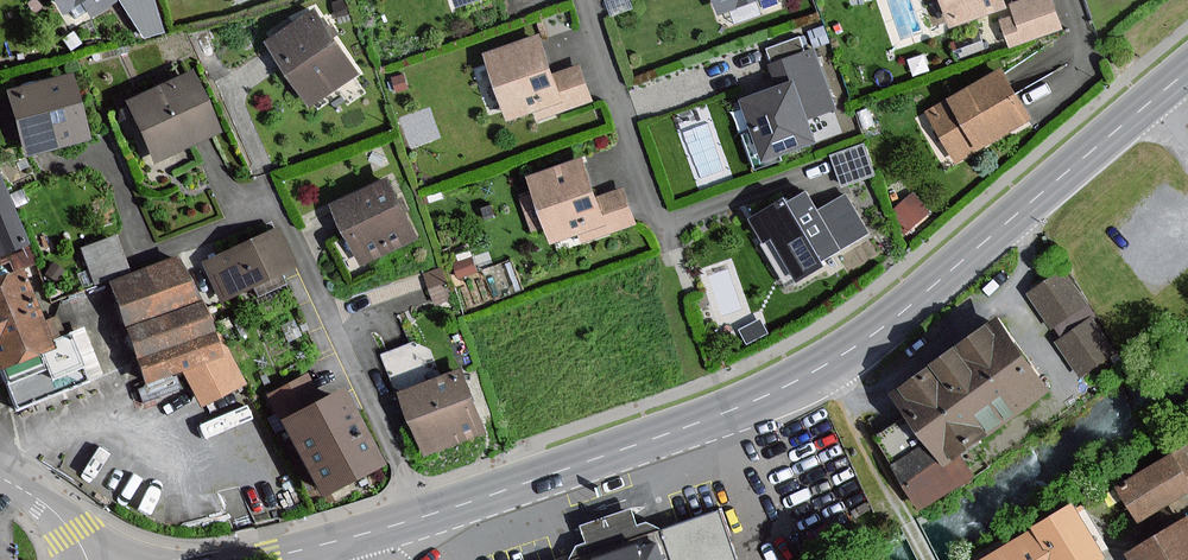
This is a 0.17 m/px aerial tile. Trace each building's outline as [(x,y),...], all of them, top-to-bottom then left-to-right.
[(63,12),(72,6),(82,0),(92,16),(117,0),(55,0),(63,12)] [(718,13),(755,0),(713,0),(718,13)] [(950,26),(1004,7),(1001,0),(941,0),(950,26)] [(1011,47),(1059,29),(1048,0),(1028,0),(1013,6),(1016,14),(1008,18),(1001,20),(1011,47)] [(314,11),(268,42),(310,104),(355,74),(314,11)] [(535,109),(539,121),(588,104),(575,67),(549,76),(535,37),(485,55),(508,118),(535,109)] [(799,39),(771,48),(776,63),(772,64),(780,87),(742,100),(763,158),(811,141),(803,119),(831,109),(810,51),(804,53),(799,39)] [(1021,122),(1028,118),(1000,70),(946,101),(926,112),(954,160),(974,149),(1021,122)] [(13,90),(30,152),(86,137),(69,75),(13,90)] [(196,75),(131,106),(156,159),(221,127),(196,75)] [(632,222),(621,193),(592,203),(577,162),(528,179),(550,241),(578,231),(581,240),(632,222)] [(27,243),(0,177),(0,254),(27,243)] [(384,180),(333,205),(362,263),(413,239),(384,180)] [(843,197),(816,212),(805,193),(786,204),(783,200),(750,219),(786,281),(819,261),(839,250),(865,234),(843,197)] [(926,212),(912,195),(895,209),(909,226),(926,212)] [(78,241),(90,278),(125,267),(114,230),(78,241)] [(294,267),(276,230),(206,263),(224,300),(294,267)] [(186,367),(202,407),(246,382),(176,257),(114,283),(149,382),(186,367)] [(44,344),(31,312),(15,271),(0,277),(0,366),(18,409),(79,381),(62,337),(44,344)] [(1084,303),(1063,272),(1031,294),(1053,325),(1084,303)] [(1113,353),(1090,321),(1058,344),(1080,376),(1113,353)] [(906,417),(877,437),(896,465),(893,468),(920,508),(967,477),(953,456),(1045,395),(997,324),(891,395),(906,417)] [(429,360),(423,336),(382,345),(388,369),(429,360)] [(456,371),(400,393),(425,454),(481,432),(456,371)] [(356,415),(344,391),(319,404),(306,378),(282,391),(271,396),(284,422),(324,497),(383,467),(356,415)] [(1187,445),(1171,455),(1118,487),(1138,521),(1187,491),(1187,484),(1186,481),(1187,480),(1187,445)] [(1102,556),(1072,505),(1034,527),(1036,531),(986,559),(1095,559),(1102,556)] [(718,512),(660,531),(646,523),(636,526),(631,511),(604,520),(581,527),(585,542),(576,545),(570,559),(734,559),(718,512)] [(1127,554),(1131,559),(1187,559),(1187,519),(1127,554)]
